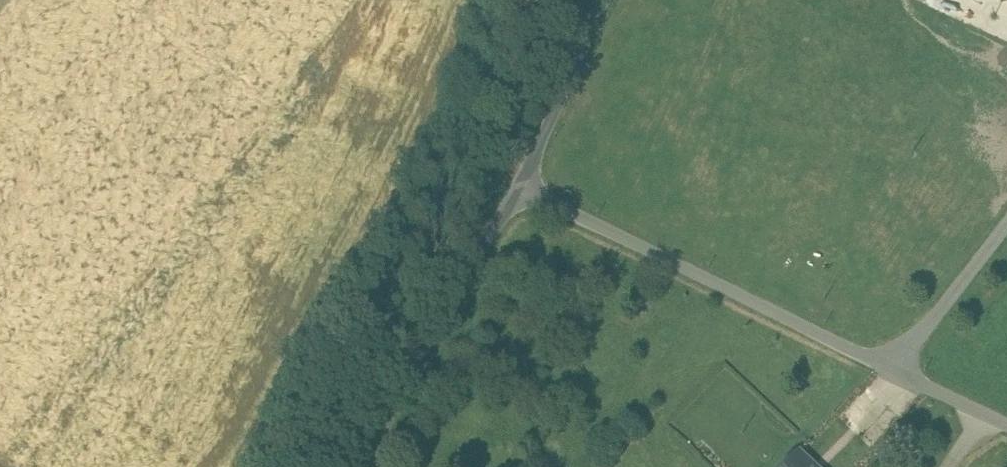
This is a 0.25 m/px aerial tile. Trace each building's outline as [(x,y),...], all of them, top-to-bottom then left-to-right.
[(783,466),(817,466),(799,450),(783,466)]
